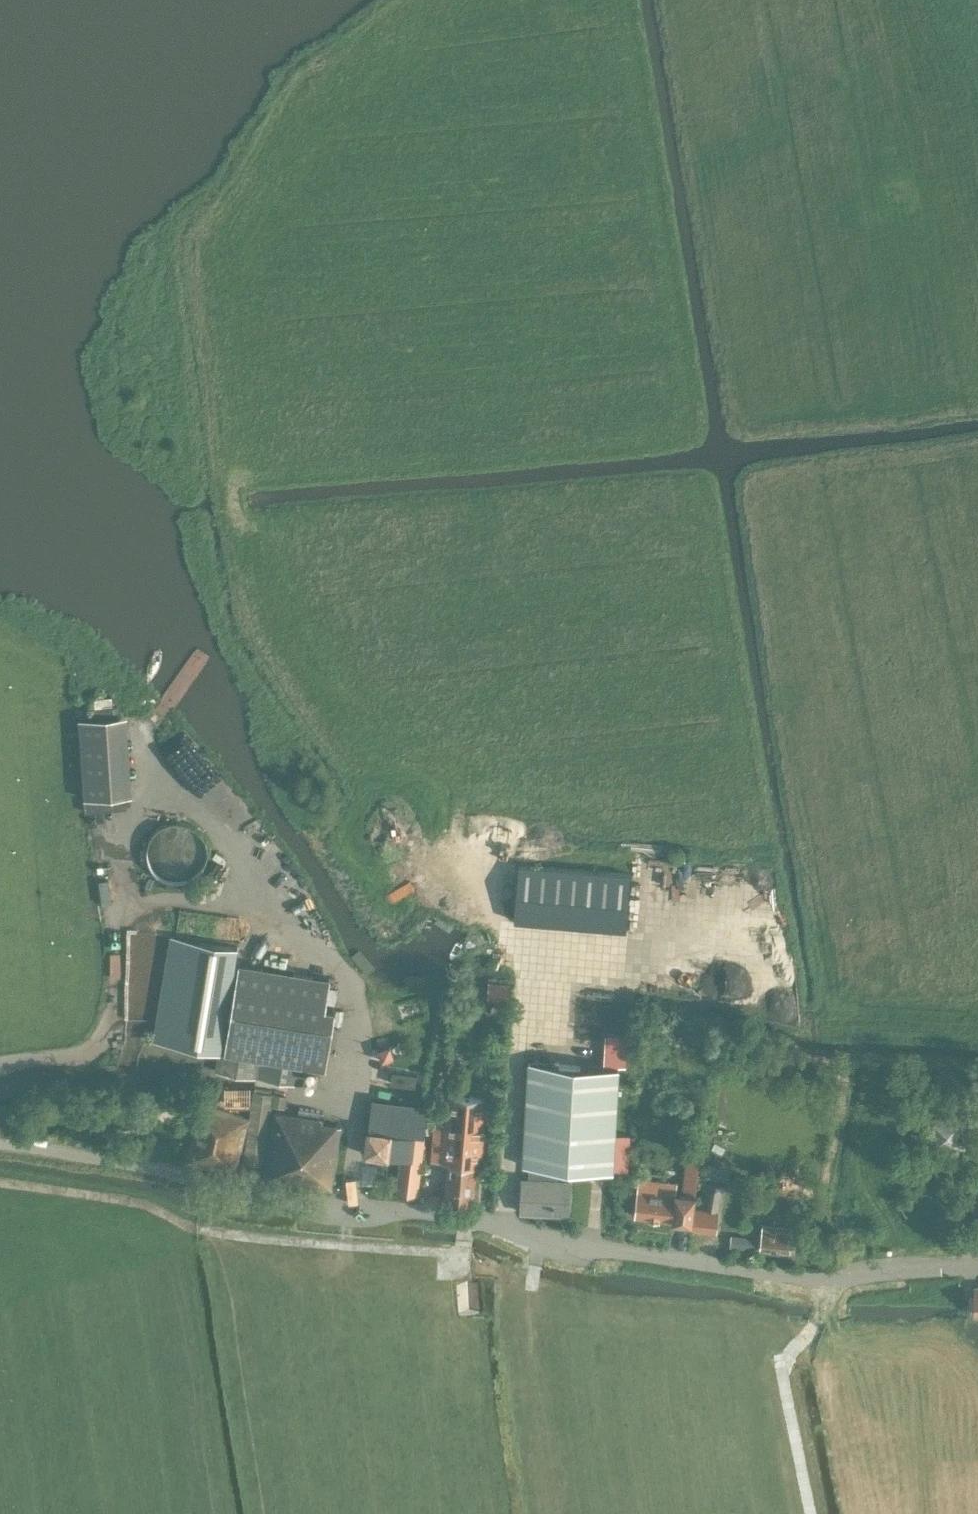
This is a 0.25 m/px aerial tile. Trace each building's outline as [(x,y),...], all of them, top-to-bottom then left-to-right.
[(126,714),(80,717),(85,795),(131,792),(126,714)] [(205,837),(205,836),(205,831),(204,826),(201,822),(197,817),(194,813),(188,810),(184,809),(179,808),(173,808),(167,810),(162,812),(158,815),(154,819),(151,824),(149,829),(148,835),(149,841),(150,846),(153,852),(156,856),(161,860),(165,863),(171,864),(176,865),(183,864),(188,863),(193,860),(197,857),(201,852),(203,847),(205,842),(205,837)] [(629,930),(633,871),(520,861),(516,920),(629,930)] [(155,1038),(221,1049),(233,988),(238,961),(240,945),(172,933),(155,1038)] [(333,976),(238,961),(233,988),(221,1049),(217,1069),(305,1082),(308,1064),(328,1067),(339,1006),(329,1004),(333,976)] [(511,985),(490,983),(489,1000),(510,1002),(511,985)] [(627,1064),(629,1034),(609,1033),(607,1063),(627,1064)] [(523,1207),(523,1209),(532,1210),(570,1212),(571,1210),(572,1179),(559,1178),(560,1165),(614,1167),(614,1164),(631,1166),(634,1131),(616,1130),(621,1065),(574,1062),(532,1059),(525,1164),(531,1164),(531,1177),(525,1177),(523,1207)] [(287,1106),(289,1094),(257,1089),(246,1161),(264,1163),(273,1104),(287,1106)] [(209,1091),(206,1097),(219,1102),(219,1095),(209,1091)] [(483,1164),(488,1095),(448,1092),(446,1121),(435,1120),(432,1159),(450,1160),(447,1197),(474,1200),(477,1163),(483,1164)] [(419,1194),(430,1104),(374,1097),(370,1126),(367,1151),(403,1156),(399,1192),(419,1194)] [(237,1171),(251,1118),(205,1101),(188,1160),(237,1171)] [(333,1185),(343,1123),(323,1120),(324,1117),(277,1110),(267,1175),(333,1185)] [(968,1113),(929,1115),(930,1149),(970,1147),(968,1113)] [(695,1221),(696,1210),(703,1158),(690,1157),(682,1220),(695,1221)] [(674,1219),(675,1210),(679,1182),(642,1178),(638,1215),(674,1219)] [(726,1181),(711,1179),(707,1203),(721,1205),(726,1181)] [(719,1229),(722,1210),(722,1209),(698,1206),(696,1226),(719,1229)] [(792,1251),(795,1226),(765,1223),(763,1236),(762,1247),(792,1251)] [(731,1243),(762,1247),(763,1236),(733,1233),(731,1243)] [(463,1319),(482,1317),(479,1290),(460,1292),(463,1319)]
